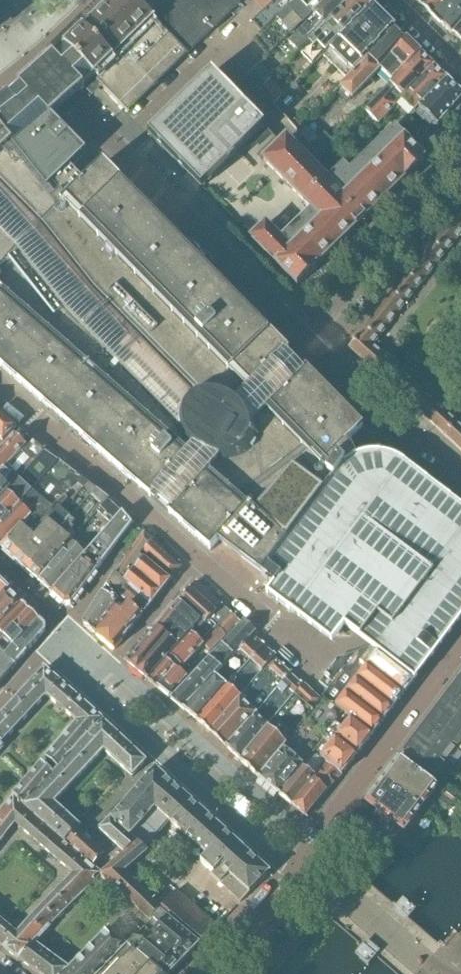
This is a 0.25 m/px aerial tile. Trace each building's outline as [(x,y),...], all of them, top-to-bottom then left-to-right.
[(67,44),(62,49),(77,64),(82,69),(89,76),(93,80),(99,86),(100,84),(128,113),(129,112),(129,111),(136,104),(153,88),(154,87),(189,54),(136,0),(112,0),(106,6),(90,22),(89,23),(67,44)] [(215,28),(240,2),(238,0),(136,0),(189,54),(215,28)] [(264,9),(251,22),(262,32),(285,10),(296,0),(273,0),(264,9)] [(269,56),(313,12),(326,0),(296,0),(285,10),(262,32),(253,41),(268,56),(269,56)] [(313,12),(323,22),(316,30),(308,22),(281,49),(292,60),(299,52),(320,31),(351,0),(326,0),(313,12)] [(368,0),(351,0),(320,31),(299,52),(312,66),(323,55),(372,4),(368,0)] [(423,6),(433,17),(449,0),(430,0),(423,6)] [(433,17),(443,26),(460,5),(460,0),(449,0),(433,17)] [(384,16),(372,4),(323,55),(335,67),(384,16)] [(443,26),(454,36),(460,28),(460,5),(443,26)] [(395,28),(384,16),(335,67),(347,79),(395,28)] [(353,97),(363,86),(380,69),(391,56),(407,40),(395,28),(347,79),(341,86),(353,97)] [(380,69),(393,82),(420,53),(407,40),(391,56),(380,69)] [(81,90),(84,88),(93,80),(89,76),(82,69),(77,64),(62,49),(56,55),(43,67),(22,85),(24,88),(25,88),(50,113),(49,114),(50,114),(49,115),(51,117),(72,99),(81,90)] [(382,119),(401,99),(433,66),(420,53),(393,82),(365,111),(378,123),(379,123),(382,119)] [(260,64),(247,76),(261,90),(274,77),(260,64)] [(401,99),(414,112),(419,108),(446,79),(433,66),(401,99)] [(149,134),(148,134),(185,172),(202,189),(205,185),(265,127),(260,122),(267,116),(249,98),(243,105),(212,73),(196,88),(180,104),(164,119),(149,134)] [(460,125),(460,94),(446,79),(419,108),(437,126),(446,117),(458,129),(460,125)] [(50,113),(25,88),(24,88),(22,85),(10,96),(8,95),(0,101),(0,130),(49,191),(66,173),(67,171),(85,154),(86,153),(69,135),(68,135),(51,118),(52,118),(51,117),(49,115),(50,114),(49,114),(50,113)] [(318,134),(307,123),(299,131),(310,143),(318,134)] [(366,217),(400,183),(404,179),(404,180),(425,160),(393,128),(349,172),(343,165),(336,172),(328,179),(287,138),(285,140),(265,160),(265,161),(305,202),(303,204),(310,211),(281,240),(266,224),(252,238),(276,263),(276,264),(298,286),(319,266),(318,266),(357,227),(357,228),(367,218),(366,217)] [(0,130),(0,203),(16,223),(49,191),(0,130)] [(336,172),(343,165),(345,163),(333,151),(327,157),(324,155),(327,151),(335,143),(326,133),(313,147),(322,156),(322,157),(333,169),(336,172)] [(79,187),(66,173),(49,191),(16,223),(0,203),(0,366),(47,407),(132,481),(151,499),(152,499),(155,501),(159,496),(171,507),(167,512),(170,515),(211,551),(220,541),(227,547),(243,527),(254,539),(241,557),(263,574),(330,485),(345,470),(357,460),(349,442),(357,434),(306,382),(305,383),(297,375),(287,384),(276,372),(278,369),(276,366),(277,362),(278,358),(278,354),(277,349),(276,345),(275,341),(272,338),(269,334),(250,315),(245,320),(228,302),(233,297),(199,263),(161,224),(102,165),(79,187)] [(460,235),(460,207),(446,225),(460,236),(460,235)] [(445,255),(460,236),(446,225),(432,242),(430,241),(429,243),(431,244),(429,247),(426,249),(424,248),(423,250),(424,252),(414,264),(407,273),(422,285),(439,261),(442,259),(445,255)] [(407,273),(393,292),(407,303),(422,285),(407,273)] [(393,292),(379,310),(393,321),(407,303),(393,292)] [(379,310),(362,331),(376,342),(393,321),(379,310)] [(350,348),(382,377),(394,364),(374,346),(376,342),(362,331),(350,348)] [(410,379),(394,364),(382,377),(398,392),(410,379)] [(398,392),(413,406),(426,393),(410,379),(398,392)] [(441,408),(426,393),(413,406),(429,420),(441,408)] [(457,422),(441,408),(429,420),(445,435),(457,422)] [(0,414),(0,439),(3,442),(17,428),(0,414)] [(457,422),(445,435),(460,450),(460,426),(457,422)] [(26,446),(31,440),(19,430),(14,435),(15,437),(26,446)] [(4,446),(0,450),(0,463),(5,468),(26,446),(15,437),(14,435),(4,446)] [(38,459),(45,451),(31,440),(26,446),(5,468),(0,473),(0,501),(38,459)] [(45,451),(0,501),(0,524),(59,461),(45,451)] [(404,465),(404,466),(394,462),(389,460),(382,457),(380,457),(369,458),(358,460),(357,460),(345,470),(330,485),(263,574),(261,576),(274,585),(267,594),(333,643),(345,627),(360,639),(372,648),(378,652),(413,680),(418,673),(431,657),(460,617),(460,508),(404,465)] [(0,547),(21,526),(32,537),(34,529),(53,509),(72,490),(80,478),(59,461),(0,524),(0,547)] [(13,558),(26,571),(38,581),(70,544),(95,516),(99,512),(109,500),(80,478),(72,490),(53,509),(34,529),(32,537),(13,558)] [(122,513),(112,503),(109,500),(99,512),(111,523),(112,522),(122,513)] [(38,581),(51,592),(75,565),(80,560),(86,553),(104,534),(111,523),(99,512),(95,516),(70,544),(38,581)] [(104,534),(86,553),(101,564),(132,525),(122,513),(112,522),(111,523),(104,534)] [(0,547),(13,558),(32,537),(21,526),(0,547)] [(227,547),(241,557),(254,539),(243,527),(227,547)] [(144,532),(115,573),(126,583),(144,559),(140,555),(152,540),(144,532)] [(181,567),(152,540),(140,555),(144,559),(126,583),(151,605),(181,567)] [(64,605),(71,604),(101,564),(86,553),(80,560),(75,565),(51,592),(50,593),(51,593),(52,593),(64,605)] [(143,615),(151,605),(126,583),(115,573),(112,580),(109,584),(124,595),(143,615)] [(223,605),(197,581),(180,601),(202,621),(200,623),(203,626),(205,625),(211,627),(223,637),(225,635),(239,620),(232,614),(232,613),(223,605)] [(8,592),(8,591),(0,583),(0,600),(8,592)] [(113,651),(143,615),(124,595),(109,584),(107,588),(121,598),(94,633),(113,651)] [(107,588),(104,594),(94,609),(84,624),(94,633),(121,598),(107,588)] [(8,592),(0,600),(0,623),(20,603),(8,592)] [(127,663),(148,680),(169,656),(192,632),(195,634),(203,643),(204,644),(204,645),(210,651),(223,637),(211,627),(205,625),(203,626),(200,623),(202,621),(180,601),(158,627),(127,663)] [(29,611),(20,603),(0,623),(0,643),(29,611)] [(29,611),(0,643),(0,651),(6,656),(14,647),(39,619),(29,611)] [(14,647),(6,656),(6,657),(16,666),(27,652),(28,652),(30,650),(39,639),(46,631),(45,631),(45,625),(39,619),(14,647)] [(241,622),(222,644),(218,649),(172,699),(185,710),(235,655),(252,635),(256,631),(244,620),(241,622)] [(188,662),(204,645),(204,644),(203,643),(195,634),(192,632),(169,656),(179,665),(183,668),(184,667),(191,674),(196,669),(188,662)] [(185,710),(198,721),(263,645),(252,635),(235,655),(185,710)] [(198,721),(211,732),(274,658),(276,656),(263,645),(198,721)] [(372,648),(353,654),(405,694),(414,681),(413,680),(378,652),(372,648)] [(0,683),(1,683),(2,682),(14,667),(15,667),(16,666),(6,657),(6,656),(0,651),(0,684),(0,683)] [(336,661),(395,707),(405,694),(353,654),(338,659),(336,661)] [(159,688),(179,665),(169,656),(148,680),(158,689),(159,688)] [(211,732),(227,747),(291,675),(292,673),(274,658),(211,732)] [(325,675),(336,684),(384,721),(395,707),(336,661),(325,675)] [(179,665),(159,688),(170,698),(191,674),(184,667),(183,668),(179,665)] [(59,682),(45,669),(30,685),(45,698),(46,698),(59,682)] [(227,747),(241,760),(274,720),(303,684),(291,675),(227,747)] [(259,778),(324,698),(336,684),(325,675),(319,682),(329,690),(322,699),(304,683),(303,684),(274,720),(241,760),(259,778)] [(446,695),(460,706),(460,684),(457,681),(446,695)] [(75,696),(59,682),(46,698),(50,698),(64,710),(75,696)] [(336,684),(324,698),(343,713),(372,736),(384,721),(336,684)] [(31,713),(45,698),(30,685),(17,699),(31,713)] [(435,710),(460,729),(460,706),(446,695),(435,710)] [(64,710),(78,721),(89,708),(75,696),(64,710)] [(263,781),(280,795),(302,766),(313,752),(343,713),(324,698),(259,778),(263,781)] [(18,728),(31,713),(17,699),(2,715),(18,728)] [(89,708),(78,721),(75,725),(88,737),(89,735),(102,720),(89,708)] [(424,724),(457,749),(460,744),(460,729),(435,710),(424,724)] [(326,762),(342,774),(372,736),(343,713),(313,752),(320,758),(326,762)] [(2,715),(0,717),(0,741),(5,745),(5,744),(4,743),(18,728),(2,715)] [(118,735),(102,720),(89,735),(105,750),(118,735)] [(446,763),(457,749),(424,724),(413,738),(446,763)] [(75,725),(61,741),(74,753),(74,752),(88,737),(75,725)] [(90,767),(105,750),(89,735),(88,737),(74,752),(80,757),(90,767)] [(105,750),(118,763),(131,748),(118,735),(105,750)] [(435,777),(446,763),(413,738),(403,752),(435,777)] [(61,741),(47,758),(59,769),(74,753),(61,741)] [(146,762),(131,748),(118,763),(133,777),(146,762)] [(56,774),(41,791),(56,804),(56,803),(71,787),(74,783),(80,777),(90,767),(80,757),(74,752),(74,753),(59,769),(59,770),(56,773),(56,774)] [(315,775),(323,766),(326,762),(320,758),(313,752),(302,766),(309,771),(315,775)] [(383,780),(421,808),(436,785),(399,758),(383,780)] [(56,774),(43,762),(28,779),(41,791),(56,774)] [(292,805),(306,817),(313,807),(313,806),(326,792),(341,777),(342,774),(326,762),(323,766),(315,775),(292,805)] [(280,795),(292,805),(315,775),(309,771),(302,766),(280,795)] [(155,770),(112,818),(121,827),(131,836),(138,842),(145,849),(169,821),(176,827),(195,844),(214,823),(178,791),(165,780),(155,770)] [(28,779),(14,795),(27,807),(41,791),(28,779)] [(404,832),(421,808),(383,780),(366,803),(378,812),(375,816),(376,821),(383,827),(388,827),(392,823),(404,832)] [(66,813),(56,803),(56,804),(41,791),(27,807),(33,812),(50,827),(52,829),(66,813)] [(448,794),(443,801),(453,808),(458,802),(448,794)] [(14,795),(0,812),(0,842),(10,830),(16,823),(20,827),(33,812),(27,807),(14,795)] [(20,827),(37,842),(50,827),(33,812),(20,827)] [(67,843),(79,829),(81,827),(66,813),(52,829),(67,843)] [(138,842),(131,836),(121,827),(111,818),(103,827),(101,830),(124,854),(138,842)] [(212,875),(242,902),(268,873),(242,850),(243,849),(214,823),(195,844),(209,856),(213,860),(210,862),(218,869),(212,875)] [(37,842),(55,857),(67,843),(52,829),(50,827),(37,842)] [(67,843),(81,856),(94,866),(105,855),(79,829),(67,843)] [(133,906),(152,923),(155,920),(163,910),(162,908),(122,873),(148,851),(138,842),(124,854),(103,874),(101,876),(121,895),(133,906)] [(55,857),(69,870),(81,856),(67,843),(55,857)] [(69,870),(74,874),(69,879),(55,894),(69,907),(84,892),(100,876),(101,876),(103,874),(94,866),(81,856),(69,870)] [(200,945),(217,927),(177,891),(162,908),(163,910),(200,945)] [(56,920),(69,907),(55,894),(42,907),(56,920)] [(121,895),(114,902),(126,913),(133,906),(121,895)] [(399,911),(408,919),(416,909),(403,898),(395,907),(399,911)] [(183,962),(200,945),(163,910),(155,920),(152,923),(133,906),(125,914),(142,931),(144,928),(183,962)] [(42,907),(29,921),(44,935),(51,928),(50,926),(56,920),(42,907)] [(0,920),(0,945),(12,930),(0,920)] [(44,935),(29,921),(17,934),(12,930),(0,945),(4,948),(3,949),(17,960),(18,959),(20,961),(34,944),(44,935)] [(183,962),(144,928),(142,931),(135,938),(128,946),(161,973),(172,973),(183,962)] [(128,946),(111,931),(109,929),(96,943),(113,961),(116,957),(128,946)] [(96,943),(83,955),(101,973),(113,961),(96,943)] [(49,955),(34,944),(20,961),(35,972),(49,955)] [(377,955),(368,948),(367,948),(363,944),(355,954),(368,965),(377,955)] [(128,946),(116,957),(113,961),(101,973),(100,973),(161,973),(128,946)] [(49,955),(35,972),(38,973),(64,973),(68,970),(49,955)] [(83,955),(80,959),(70,968),(76,973),(100,973),(101,973),(83,955)]
